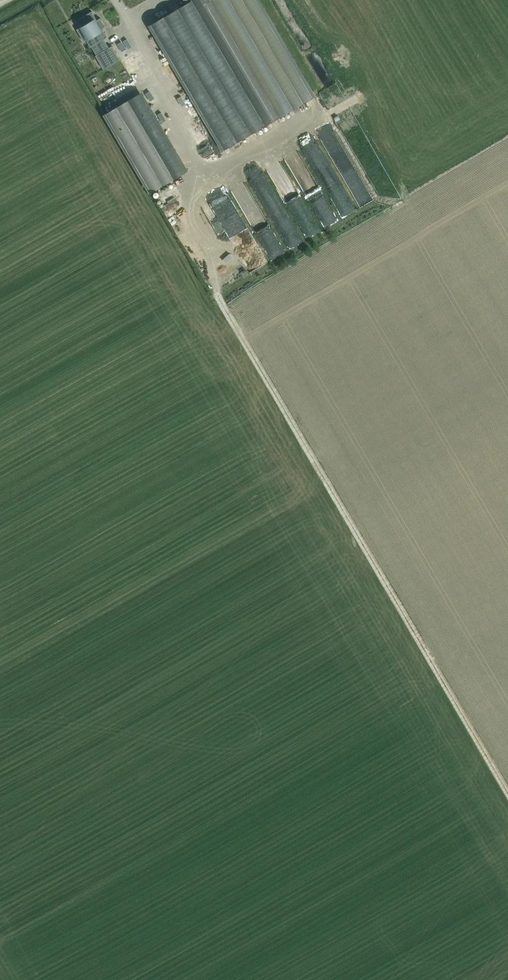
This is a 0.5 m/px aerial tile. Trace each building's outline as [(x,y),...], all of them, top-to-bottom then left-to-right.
[(151,23),(224,148),(313,96),(257,0),(191,0),(151,23)] [(90,46),(98,42),(107,36),(102,28),(105,26),(100,17),(97,19),(92,10),(75,20),(79,27),(77,29),(84,41),(86,39),(90,46)] [(112,45),(104,50),(96,55),(104,69),(120,59),(112,45)] [(106,113),(151,190),(185,170),(140,94),(106,113)] [(311,146),(315,153),(328,146),(324,139),(311,146)] [(218,198),(229,218),(237,214),(240,221),(249,216),(243,206),(235,210),(229,199),(238,195),(235,189),(218,198)] [(226,229),(230,226),(214,200),(209,203),(226,229)] [(239,269),(241,275),(247,272),(245,266),(239,269)]
